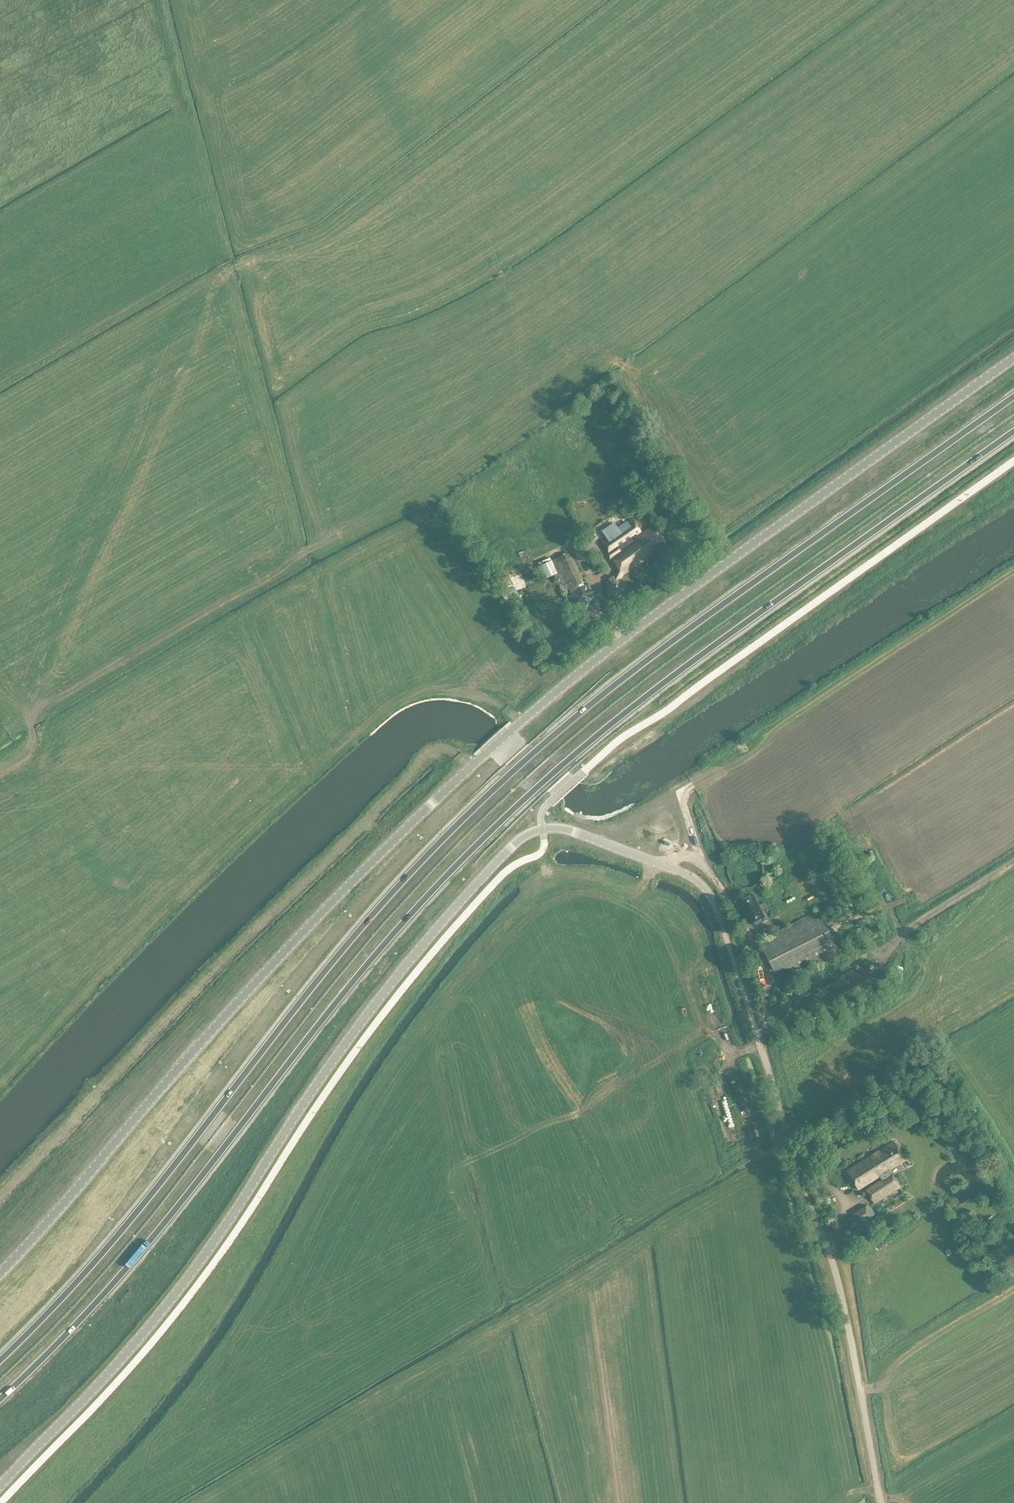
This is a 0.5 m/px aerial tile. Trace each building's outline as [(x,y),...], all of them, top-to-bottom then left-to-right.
[(601,533),(605,538),(600,542),(619,569),(615,575),(607,581),(607,593),(617,598),(626,592),(626,581),(622,578),(622,574),(623,575),(667,544),(654,526),(641,535),(631,520),(616,530),(612,525),(601,533)] [(584,585),(583,583),(585,582),(573,555),(568,557),(567,554),(556,558),(558,562),(554,563),(564,589),(568,587),(569,588),(575,586),(576,588),(572,593),(575,601),(577,605),(581,605),(590,607),(596,594),(591,585),(584,585)] [(539,563),(545,576),(556,571),(549,558),(539,563)] [(743,887),(746,887),(750,887),(754,885),(757,883),(759,881),(761,878),(762,874),(763,870),(762,865),(761,862),(759,859),(757,857),(754,855),(752,853),(748,852),(745,852),(742,852),(739,853),(735,855),(733,857),(730,860),(729,863),(728,867),(728,871),(729,875),(730,878),(731,880),(733,882),(735,884),(737,885),(739,886),(743,887)] [(767,882),(757,886),(759,891),(769,888),(767,882)] [(753,894),(739,901),(750,924),(765,917),(762,911),(767,909),(763,902),(759,905),(753,894)] [(801,916),(811,910),(808,906),(798,912),(801,916)] [(819,910),(759,940),(779,981),(839,951),(819,910)] [(738,1135),(733,1136),(734,1143),(728,1144),(729,1148),(739,1146),(738,1135)] [(874,1203),(899,1186),(892,1173),(891,1173),(889,1170),(905,1159),(894,1141),(846,1171),(858,1189),(881,1175),(883,1179),(866,1190),(874,1203)] [(875,1214),(870,1207),(866,1205),(852,1214),(858,1224),(875,1214)]
